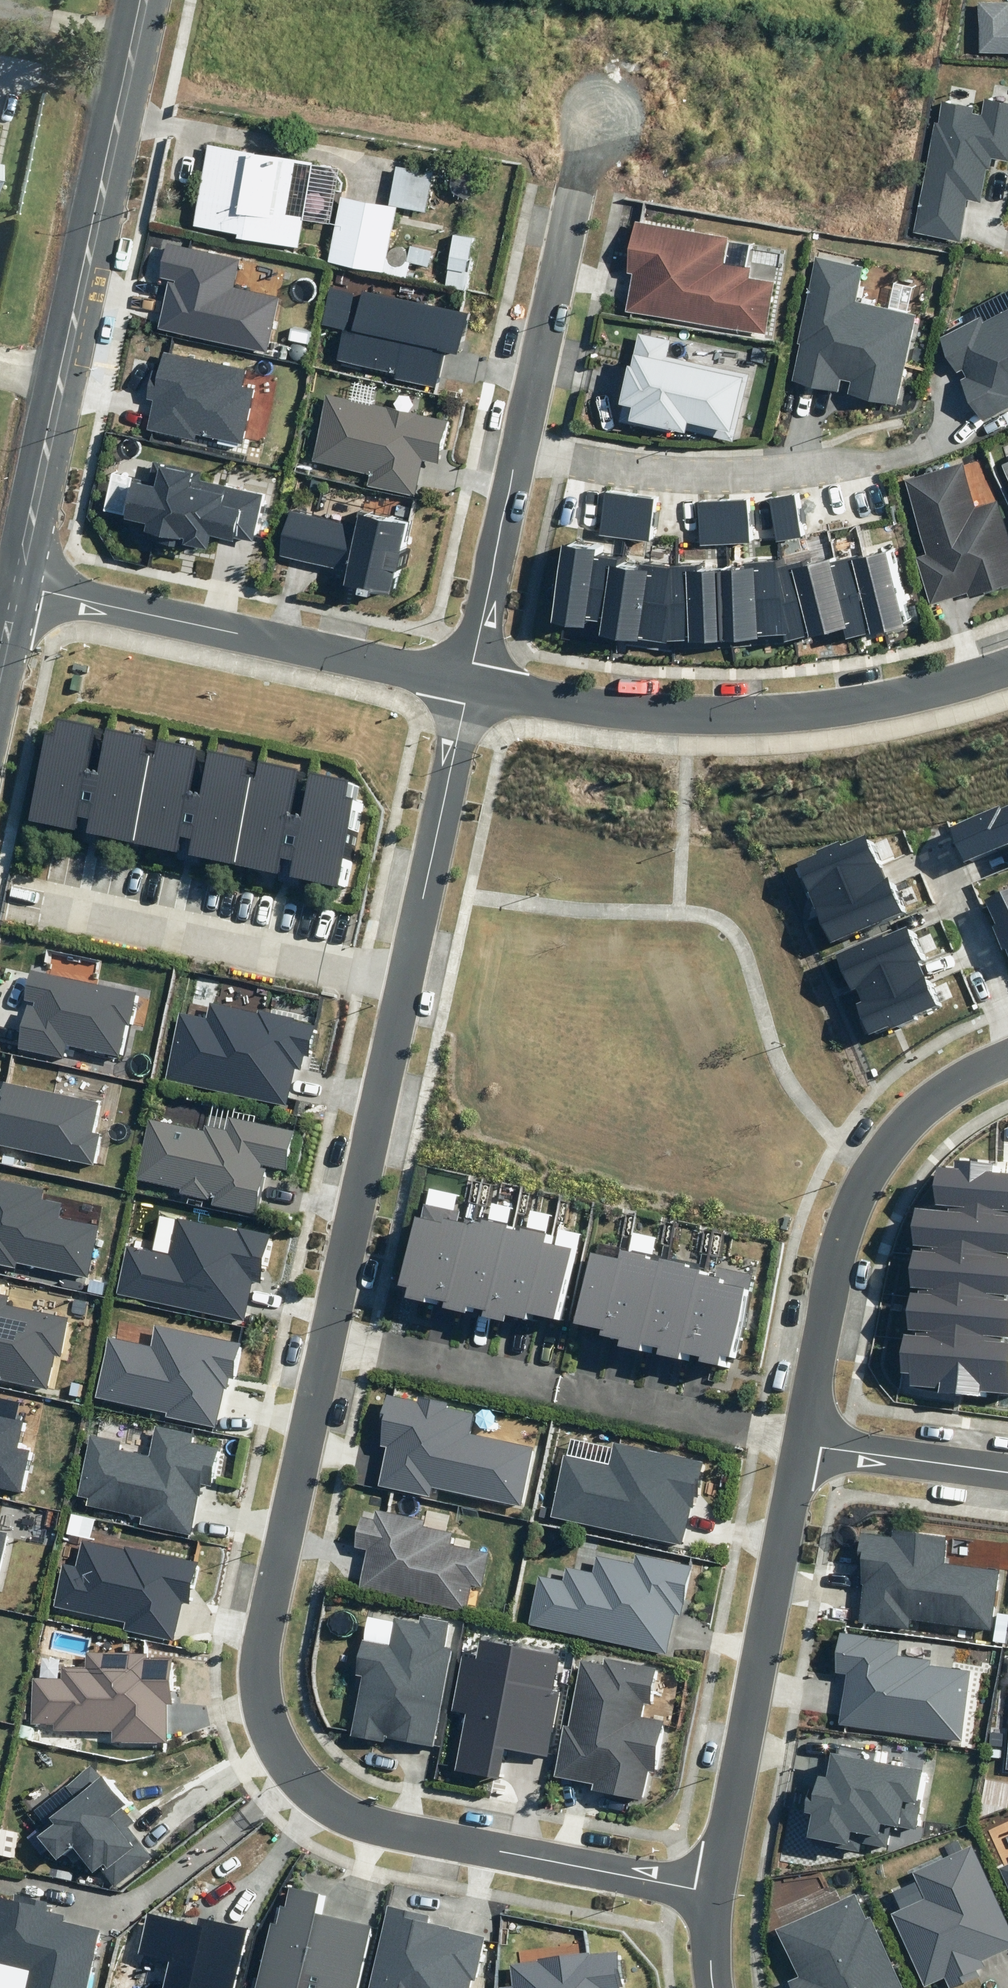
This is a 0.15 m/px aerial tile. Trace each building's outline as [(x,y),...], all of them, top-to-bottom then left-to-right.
[(978,2),(977,53),(1007,54),(1007,3),(978,2)] [(959,241),(962,220),(967,197),(978,200),(985,167),(989,168),(991,158),(1007,161),(1007,102),(983,98),(980,114),(974,113),(975,107),(942,101),(938,123),(933,122),(913,233),(959,241)] [(236,238),(299,249),(314,161),(206,143),(192,226),(237,234),(236,238)] [(340,194),(329,260),(385,270),(396,206),(425,211),(432,171),(394,165),(388,203),(372,200),(340,194)] [(729,237),(633,220),(624,272),(632,274),(626,310),(765,334),(774,283),(748,278),(750,268),(724,264),(729,237)] [(455,234),(445,285),(466,289),(475,237),(455,234)] [(168,282),(157,329),(267,354),(280,297),(234,287),(240,259),(167,243),(160,278),(175,281),(175,284),(168,282)] [(859,269),(816,259),(797,343),(800,344),(791,382),(839,392),(842,381),(851,383),(849,394),(893,404),(913,318),(851,304),(859,269)] [(461,355),(470,314),(362,291),(361,296),(330,290),(323,324),(345,329),(338,361),(395,373),(394,379),(439,388),(447,352),(461,355)] [(981,421),(1007,407),(1007,309),(983,322),(980,316),(937,337),(956,374),(962,371),(965,378),(960,380),(974,408),(981,421)] [(669,341),(637,334),(630,366),(627,365),(618,404),(624,405),(620,420),(685,435),(685,431),(732,442),(747,376),(665,357),(669,341)] [(246,369),(163,350),(158,372),(152,371),(146,399),(153,401),(147,429),(194,440),(195,434),(242,444),(254,389),(242,386),(246,369)] [(367,485),(414,496),(422,460),(439,464),(449,422),(326,394),(311,462),(370,475),(367,485)] [(998,463),(1007,486),(1007,459),(998,463)] [(234,538),(253,542),(263,495),(199,481),(201,472),(153,462),(148,481),(132,477),(123,520),(144,524),(141,539),(175,547),(176,539),(184,541),(183,545),(208,550),(210,537),(233,542),(234,538)] [(903,480),(925,554),(916,557),(929,603),(967,592),(968,597),(1007,585),(1007,536),(998,501),(976,508),(963,463),(903,480)] [(654,498),(604,491),(598,534),(648,541),(654,498)] [(777,541),(801,537),(795,494),(771,498),(777,541)] [(699,546),(749,542),(746,499),(696,502),(699,546)] [(395,595),(412,521),(357,509),(354,525),(291,511),(281,555),(348,570),(345,584),(395,595)] [(613,640),(620,564),(596,559),(597,552),(563,546),(552,623),(584,628),(585,620),(602,622),(598,636),(613,640)] [(887,552),(863,556),(886,634),(903,626),(887,552)] [(886,634),(863,556),(835,561),(855,637),(869,633),(870,636),(886,634)] [(784,566),(797,641),(842,629),(845,639),(855,637),(835,561),(834,558),(813,564),(812,559),(784,566)] [(727,568),(728,640),(797,641),(784,566),(783,560),(727,568)] [(613,640),(672,642),(675,565),(641,563),(640,566),(620,564),(613,640)] [(672,642),(728,640),(727,568),(703,572),(703,564),(675,565),(672,642)] [(26,821),(348,888),(370,786),(59,720),(56,733),(45,730),(26,821)] [(1001,809),(999,805),(947,827),(963,864),(1007,845),(1007,846),(1007,806),(1001,809)] [(879,875),(883,873),(869,835),(840,847),(838,842),(816,851),(819,856),(796,866),(813,902),(879,875)] [(886,879),(883,873),(879,875),(813,902),(830,944),(906,912),(891,877),(886,879)] [(985,900),(995,925),(992,926),(1002,949),(1004,948),(1007,957),(1007,891),(985,900)] [(918,969),(922,967),(920,962),(925,959),(910,926),(836,957),(851,991),(855,989),(858,995),(918,969)] [(939,1004),(922,967),(918,969),(858,995),(860,1000),(854,1003),(867,1034),(890,1025),(892,1030),(912,1021),(910,1016),(939,1004)] [(18,1049),(63,1058),(66,1045),(123,1057),(130,1025),(134,1026),(141,993),(30,969),(23,1000),(35,1003),(34,1007),(27,1005),(18,1049)] [(210,1003),(206,1019),(180,1013),(165,1079),(286,1106),(294,1069),(300,1070),(303,1056),(311,1058),(318,1026),(293,1021),(294,1018),(258,1010),(258,1013),(210,1003)] [(0,1107),(0,1146),(95,1166),(102,1135),(94,1133),(100,1104),(5,1083),(0,1107)] [(211,1205),(257,1215),(267,1169),(260,1167),(261,1163),(286,1169),(294,1131),(228,1117),(225,1130),(204,1125),(203,1132),(149,1120),(135,1180),(180,1189),(179,1193),(208,1200),(209,1196),(213,1197),(211,1205)] [(1007,1216),(1007,1174),(991,1172),(992,1164),(956,1161),(955,1169),(937,1168),(934,1205),(948,1206),(947,1213),(1007,1216)] [(15,1268),(16,1262),(87,1277),(98,1227),(58,1218),(62,1203),(43,1199),(45,1189),(0,1179),(0,1264),(15,1268)] [(444,1301),(462,1224),(456,1222),(459,1211),(422,1202),(419,1215),(413,1214),(396,1285),(407,1288),(405,1297),(433,1303),(434,1298),(444,1301)] [(921,1254),(1007,1261),(1007,1254),(1007,1219),(947,1213),(917,1210),(914,1244),(922,1245),(921,1254)] [(237,1232),(177,1219),(169,1255),(126,1246),(116,1294),(244,1322),(253,1283),(261,1285),(272,1235),(238,1228),(237,1232)] [(487,1311),(507,1224),(482,1219),(480,1224),(463,1220),(462,1224),(444,1301),(443,1308),(474,1315),(475,1309),(487,1311)] [(535,1314),(550,1246),(553,1235),(507,1224),(487,1311),(485,1318),(504,1322),(506,1314),(533,1320),(535,1314)] [(576,1249),(550,1246),(535,1314),(562,1320),(576,1249)] [(620,1246),(618,1258),(601,1329),(600,1335),(619,1339),(617,1346),(645,1352),(647,1345),(667,1256),(620,1246)] [(601,1329),(618,1258),(590,1251),(573,1322),(601,1329)] [(919,1292),(1004,1300),(1004,1294),(1007,1294),(1007,1261),(921,1254),(914,1253),(911,1287),(919,1288),(919,1292)] [(709,1266),(667,1256),(647,1345),(658,1348),(657,1354),(688,1361),(690,1355),(707,1276),(709,1266)] [(715,1278),(707,1276),(690,1355),(698,1357),(697,1361),(731,1369),(752,1275),(717,1267),(715,1278)] [(917,1334),(1002,1341),(1002,1337),(1007,1337),(1007,1300),(1004,1300),(919,1292),(910,1292),(907,1329),(917,1330),(917,1334)] [(47,1388),(54,1354),(60,1356),(68,1318),(7,1305),(9,1295),(0,1293),(0,1379),(47,1388)] [(242,1344),(155,1326),(151,1347),(108,1338),(95,1398),(166,1413),(165,1417),(216,1427),(224,1389),(226,1389),(229,1377),(235,1379),(242,1344)] [(1007,1393),(1007,1342),(1002,1341),(917,1334),(902,1333),(898,1374),(909,1375),(907,1387),(937,1390),(937,1392),(985,1396),(985,1391),(1007,1393)] [(522,1507),(534,1447),(470,1433),(474,1412),(448,1406),(449,1402),(418,1395),(417,1402),(387,1395),(382,1420),(385,1421),(379,1447),(385,1448),(377,1487),(430,1498),(432,1488),(522,1507)] [(26,1496),(36,1450),(17,1445),(23,1422),(0,1417),(0,1490),(26,1496)] [(139,1524),(190,1536),(201,1487),(214,1490),(223,1452),(190,1445),(192,1436),(156,1428),(150,1458),(117,1451),(120,1442),(90,1435),(77,1496),(88,1498),(87,1505),(141,1517),(139,1524)] [(563,1455),(549,1518),(682,1546),(691,1507),(694,1508),(704,1462),(613,1442),(608,1464),(563,1455)] [(465,1612),(471,1585),(481,1588),(489,1553),(450,1544),(452,1532),(423,1526),(424,1520),(375,1510),(373,1520),(360,1517),(354,1547),(367,1550),(359,1589),(465,1612)] [(945,1536),(893,1530),(892,1538),(861,1534),(858,1558),(861,1558),(858,1585),(861,1586),(857,1622),(909,1629),(910,1620),(990,1630),(997,1572),(941,1565),(945,1536)] [(191,1605),(200,1563),(124,1546),(124,1549),(81,1540),(76,1566),(63,1564),(53,1607),(125,1622),(123,1630),(173,1641),(182,1603),(191,1605)] [(528,1625),(667,1654),(675,1615),(681,1616),(691,1567),(636,1555),(634,1564),(597,1557),(593,1574),(565,1568),(563,1581),(538,1576),(528,1625)] [(384,1737),(434,1746),(452,1650),(443,1648),(448,1621),(419,1615),(417,1623),(394,1618),(389,1646),(362,1641),(355,1675),(361,1676),(350,1736),(384,1742),(384,1737)] [(837,1724),(961,1741),(970,1671),(930,1665),(930,1661),(896,1656),(897,1644),(868,1640),(868,1637),(840,1633),(834,1675),(844,1676),(837,1724)] [(559,1655),(479,1640),(475,1659),(462,1656),(451,1710),(466,1713),(455,1770),(497,1778),(503,1748),(547,1756),(559,1692),(552,1691),(559,1655)] [(112,1740),(166,1741),(166,1704),(171,1704),(171,1657),(148,1656),(148,1653),(86,1652),(86,1668),(62,1668),(62,1679),(33,1679),(33,1723),(54,1723),(54,1730),(112,1731),(112,1740)] [(659,1669),(605,1659),(603,1665),(581,1661),(569,1726),(563,1725),(553,1778),(592,1785),(591,1791),(643,1801),(648,1771),(655,1773),(665,1722),(641,1718),(644,1701),(653,1703),(659,1669)] [(924,1771),(830,1752),(826,1776),(818,1775),(816,1789),(810,1788),(805,1813),(813,1814),(809,1837),(815,1838),(814,1843),(859,1852),(861,1844),(888,1849),(892,1828),(918,1833),(924,1801),(919,1799),(924,1771)] [(125,1812),(130,1808),(92,1762),(32,1811),(48,1831),(38,1839),(59,1864),(75,1851),(94,1875),(102,1869),(116,1887),(152,1857),(139,1841),(128,1828),(134,1823),(125,1812)] [(980,1977),(976,1970),(984,1967),(981,1961),(1007,1949),(1007,1927),(971,1846),(912,1873),(924,1898),(890,1913),(924,1987),(944,1979),(949,1987),(955,1987),(980,1977)] [(999,1869),(1007,1889),(1007,1865),(999,1869)] [(372,1928),(314,1914),(318,1894),(290,1887),(285,1907),(280,1906),(276,1924),(270,1923),(255,1987),(358,1987),(372,1928)] [(854,1893),(774,1930),(796,1976),(786,1981),(789,1987),(903,1987),(870,1917),(866,1919),(854,1893)] [(99,1930),(62,1921),(64,1915),(46,1911),(48,1902),(16,1895),(15,1901),(0,1898),(0,1987),(86,1987),(99,1930)] [(485,1937),(449,1929),(450,1927),(428,1922),(429,1916),(388,1907),(369,1987),(468,1987),(470,1980),(474,1981),(485,1937)] [(248,1928),(198,1917),(196,1924),(147,1913),(138,1954),(169,1961),(163,1987),(235,1987),(248,1928)] [(620,1951),(589,1955),(589,1952),(538,1958),(538,1961),(509,1964),(512,1985),(499,1986),(499,1987),(625,1987),(620,1951)]
